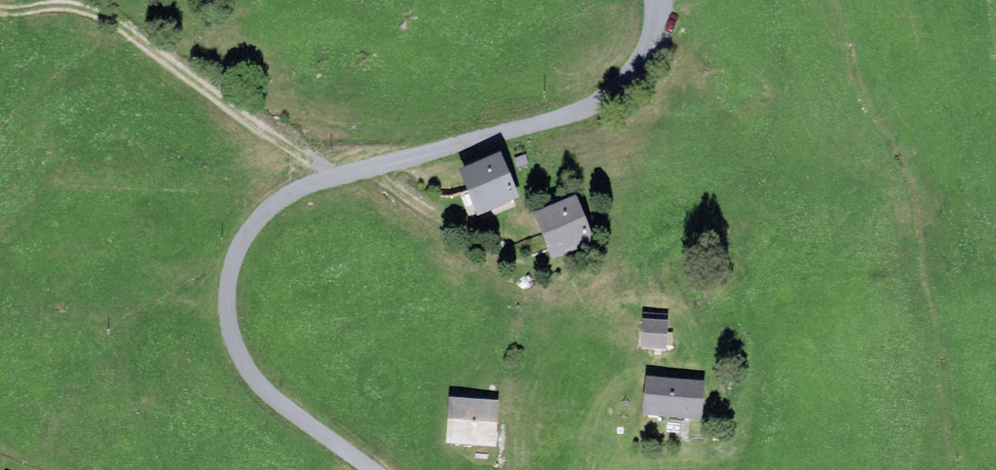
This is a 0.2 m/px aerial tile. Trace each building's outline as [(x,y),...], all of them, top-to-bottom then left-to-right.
[(509,167),(469,183),(484,221),(525,204),(509,167)] [(585,209),(545,225),(561,265),(601,249),(585,209)] [(664,324),(652,323),(651,355),(674,356),(675,334),(664,333),(664,324)] [(712,391),(659,388),(656,419),(710,423),(712,391)] [(506,414),(464,411),(461,451),(503,454),(506,414)]
